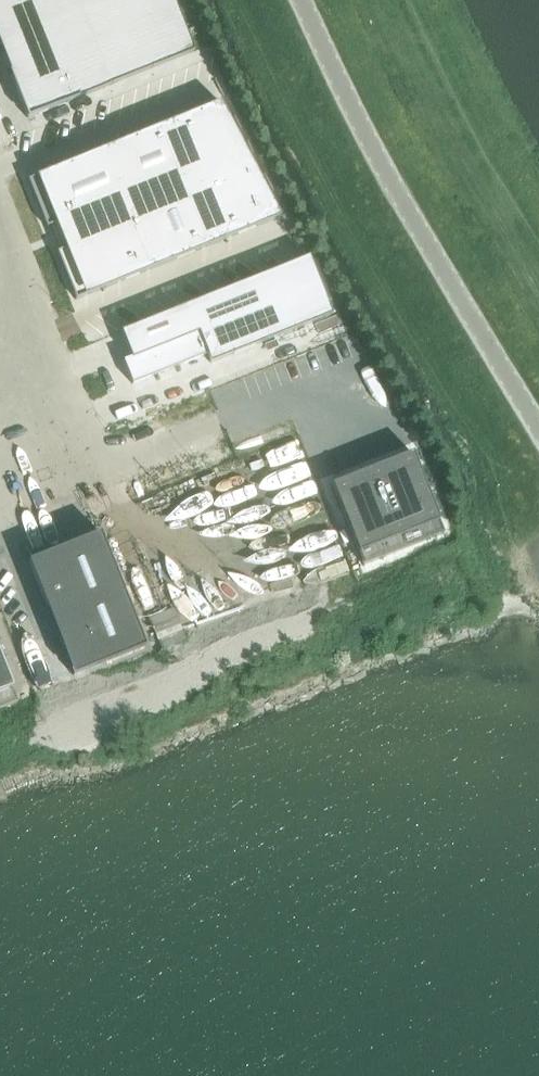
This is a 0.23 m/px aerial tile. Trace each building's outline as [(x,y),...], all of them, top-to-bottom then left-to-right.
[(18,91),(28,117),(70,100),(194,51),(174,0),(0,0),(0,44),(18,91)] [(107,147),(27,179),(47,227),(52,226),(56,237),(61,249),(56,251),(76,299),(155,268),(214,243),(281,216),(251,159),(220,101),(166,123),(107,147)] [(309,257),(121,331),(132,357),(124,360),(133,384),(208,354),(211,362),(332,314),(309,257)] [(412,451),(332,483),(364,564),(444,532),(412,451)] [(101,531),(29,560),(74,674),(146,646),(101,531)] [(13,687),(0,654),(0,692),(13,687)]
